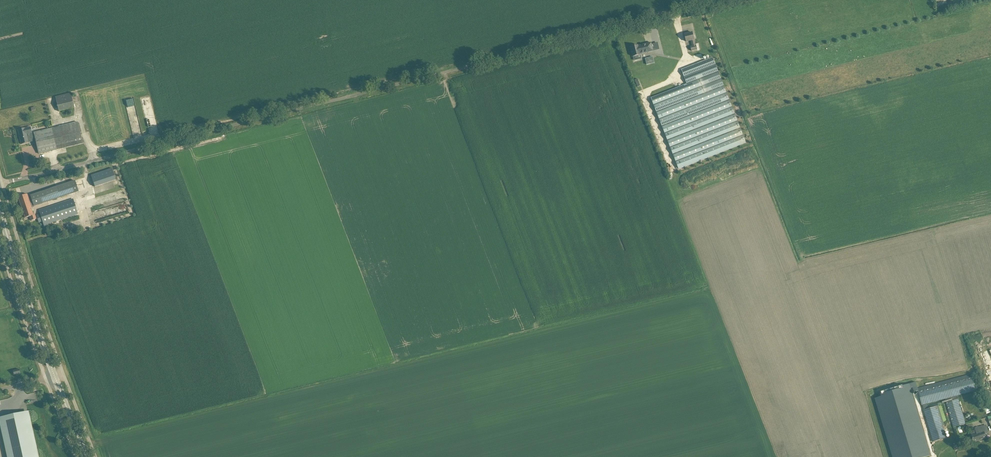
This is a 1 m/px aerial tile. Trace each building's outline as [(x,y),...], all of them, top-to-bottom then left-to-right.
[(684,34),(686,42),(691,41),(692,46),(690,46),(691,51),(697,49),(692,32),(684,34)] [(653,51),(651,43),(638,46),(638,45),(637,46),(636,44),(632,45),(633,47),(631,47),(634,56),(641,55),(640,54),(653,51)] [(653,57),(645,59),(647,65),(654,63),(653,57)] [(746,143),(713,57),(677,71),(683,86),(652,98),(679,169),(746,143)] [(55,97),(59,111),(74,108),(71,93),(55,97)] [(34,133),(39,154),(83,143),(78,122),(34,133)] [(25,126),(18,128),(18,130),(21,142),(28,140),(30,140),(29,136),(33,136),(31,128),(29,128),(28,129),(27,126),(25,126)] [(113,168),(91,174),(95,187),(117,180),(113,168)] [(34,206),(48,201),(60,197),(79,191),(75,181),(30,195),(32,200),(29,200),(27,194),(18,197),(25,218),(30,216),(31,220),(37,219),(35,214),(33,215),(31,208),(34,207),(34,206)] [(43,221),(44,225),(45,227),(47,226),(47,224),(78,214),(73,199),(39,210),(40,214),(37,216),(39,222),(43,221)] [(124,200),(117,203),(120,215),(128,212),(124,200)] [(875,398),(892,456),(926,456),(931,456),(911,388),(912,387),(914,392),(918,391),(970,378),(969,375),(918,388),(917,386),(916,382),(902,386),(902,385),(878,392),(879,395),(880,397),(875,398)] [(924,410),(933,442),(947,438),(937,406),(927,409),(925,404),(945,399),(948,408),(954,427),(966,424),(965,422),(964,422),(963,420),(965,420),(962,410),(957,396),(976,391),(973,377),(970,378),(918,391),(922,405),(924,410)] [(29,416),(3,422),(4,427),(6,427),(13,456),(38,456),(29,416)] [(972,435),(972,438),(974,442),(986,438),(985,434),(982,426),(975,428),(977,433),(972,435)]
